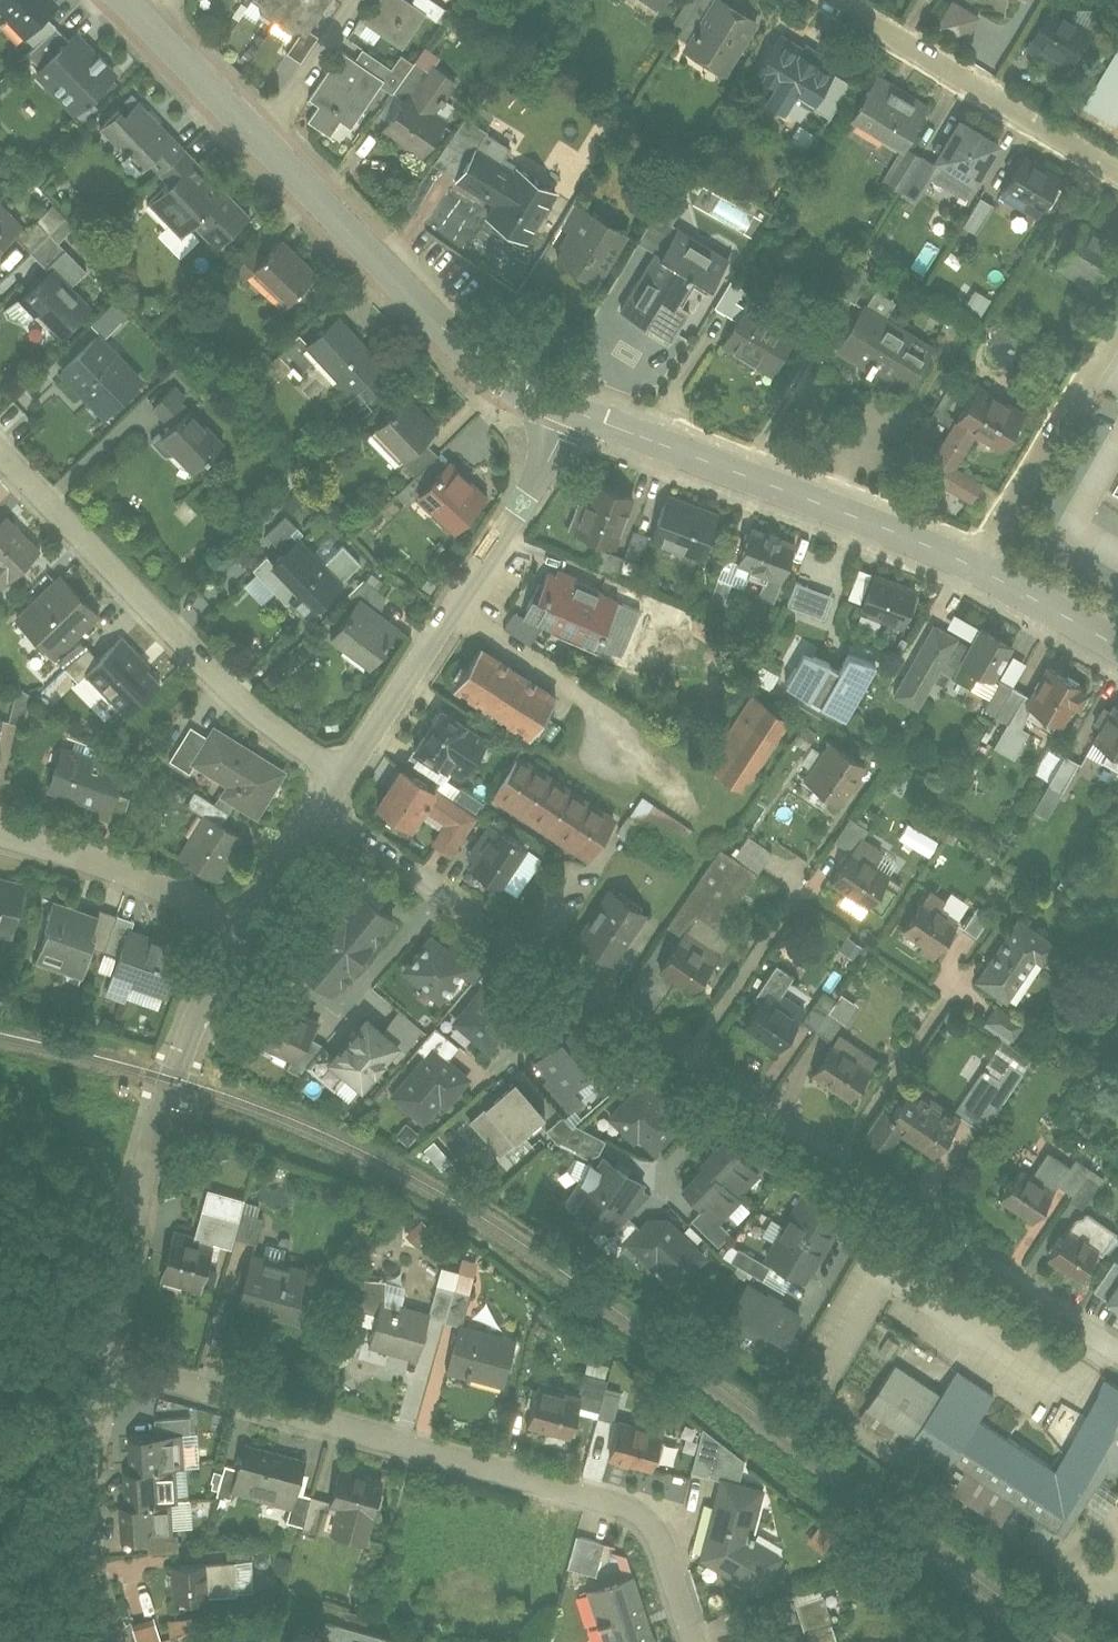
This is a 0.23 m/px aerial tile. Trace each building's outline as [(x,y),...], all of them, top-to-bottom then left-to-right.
[(58,0),(0,0),(0,14),(25,39),(61,3),(58,0)] [(329,0),(255,0),(253,2),(303,37),(329,0)] [(366,22),(407,49),(429,16),(404,0),(381,0),(366,22)] [(663,0),(645,0),(657,8),(663,0)] [(725,0),(712,0),(681,50),(726,77),(760,21),(725,0)] [(936,27),(967,37),(976,9),(948,0),(944,0),(936,27)] [(1076,67),(1098,27),(1051,2),(1030,41),(1076,67)] [(118,69),(77,26),(33,69),(73,111),(118,69)] [(296,33),(285,52),(299,60),(310,41),(296,33)] [(810,107),(834,68),(780,34),(755,73),(810,107)] [(1090,97),(1117,114),(1117,50),(1090,97)] [(341,53),(310,101),(317,105),(306,123),(329,138),(341,121),(352,128),(383,80),(341,53)] [(249,64),(267,75),(273,65),(255,54),(249,64)] [(401,103),(383,133),(426,160),(446,129),(430,120),(455,82),(433,68),(408,108),(401,103)] [(905,145),(931,101),(879,70),(853,113),(905,145)] [(249,209),(142,94),(128,107),(123,101),(99,123),(138,165),(147,157),(167,180),(148,197),(180,231),(191,220),(213,243),(249,209)] [(966,199),(1004,134),(963,109),(924,175),(966,199)] [(1045,213),(1066,171),(1022,150),(1002,192),(1045,213)] [(481,219),(520,243),(554,188),(516,165),(508,177),(469,153),(451,182),(489,205),(481,219)] [(25,220),(0,195),(0,244),(25,220)] [(961,225),(974,232),(988,201),(975,195),(961,225)] [(621,230),(581,205),(548,261),(588,285),(621,230)] [(653,247),(618,308),(672,338),(692,304),(675,295),(692,264),(715,277),(731,250),(677,219),(659,251),(653,247)] [(1057,265),(1097,288),(1117,253),(1117,241),(1083,220),(1057,265)] [(57,333),(91,300),(73,282),(89,266),(54,230),(33,251),(49,267),(20,295),(57,333)] [(318,269),(282,234),(253,263),(290,299),(318,269)] [(243,278),(247,260),(235,257),(231,275),(243,278)] [(973,289),(963,305),(979,315),(989,299),(973,289)] [(863,299),(836,349),(909,388),(936,339),(863,299)] [(748,302),(723,342),(776,374),(800,333),(748,302)] [(394,365),(338,310),(309,339),(300,330),(281,349),(301,369),(312,359),(356,403),(394,365)] [(105,414),(144,376),(100,330),(61,369),(105,414)] [(190,466),(224,435),(175,382),(153,402),(171,421),(159,432),(190,466)] [(1027,410),(979,383),(927,472),(974,499),(986,479),(959,463),(977,433),(1004,449),(1027,410)] [(442,420),(412,389),(375,425),(405,456),(442,420)] [(491,492),(451,454),(419,488),(459,525),(491,492)] [(623,489),(587,479),(571,535),(607,545),(623,489)] [(652,535),(704,551),(715,515),(664,499),(652,535)] [(44,546),(10,511),(0,520),(0,588),(44,546)] [(636,563),(645,535),(630,530),(621,558),(636,563)] [(313,606),(344,574),(300,532),(269,563),(313,606)] [(780,580),(791,549),(749,535),(738,566),(780,580)] [(615,572),(619,555),(594,550),(590,567),(615,572)] [(545,567),(523,615),(591,645),(612,597),(545,567)] [(16,613),(54,654),(101,611),(62,570),(16,613)] [(860,609),(903,624),(916,586),(873,571),(860,609)] [(834,594),(795,581),(787,604),(826,617),(834,594)] [(401,623),(359,592),(331,629),(373,660),(401,623)] [(954,636),(930,623),(892,696),(916,709),(954,636)] [(1006,642),(979,627),(959,661),(986,676),(1006,642)] [(125,714),(161,680),(146,664),(150,660),(123,633),(83,671),(125,714)] [(480,653),(458,689),(534,735),(555,699),(480,653)] [(876,664),(849,654),(840,670),(829,663),(830,662),(804,653),(786,685),(845,718),(876,664)] [(748,678),(766,687),(773,674),(755,664),(748,678)] [(1080,687),(1044,669),(1025,709),(1061,726),(1080,687)] [(788,718),(751,695),(706,769),(743,791),(788,718)] [(1110,704),(1091,741),(1117,755),(1117,709),(1110,704)] [(465,774),(486,739),(435,708),(410,748),(434,762),(437,757),(465,774)] [(221,793),(259,816),(288,767),(214,722),(206,733),(190,723),(169,758),(189,771),(194,763),(227,783),(221,793)] [(130,760),(62,741),(48,792),(115,811),(130,760)] [(860,763),(828,743),(803,783),(834,803),(860,763)] [(1060,754),(1035,812),(1050,819),(1075,760),(1060,754)] [(493,792),(588,848),(607,816),(512,760),(493,792)] [(426,789),(394,768),(370,805),(402,826),(426,789)] [(480,818),(446,798),(436,814),(446,820),(432,844),(455,858),(480,818)] [(681,844),(691,828),(647,801),(638,815),(654,825),(653,827),(681,844)] [(218,877),(244,832),(202,808),(177,854),(218,877)] [(524,847),(497,828),(471,866),(498,884),(524,847)] [(832,882),(869,907),(888,878),(852,853),(832,882)] [(19,926),(30,879),(0,872),(0,922),(19,926)] [(325,916),(364,950),(396,912),(357,879),(325,916)] [(635,908),(606,890),(577,936),(606,954),(635,908)] [(54,895),(35,952),(86,969),(95,943),(105,947),(117,909),(101,904),(99,910),(54,895)] [(951,922),(917,903),(901,931),(935,950),(951,922)] [(975,936),(989,916),(976,907),(961,927),(975,936)] [(117,909),(105,947),(118,951),(106,987),(161,1006),(183,941),(132,924),(135,915),(117,909)] [(293,954),(332,987),(364,950),(325,916),(293,954)] [(430,926),(401,965),(445,998),(465,972),(475,979),(489,961),(456,937),(452,942),(430,926)] [(1012,927),(977,981),(1009,1002),(1044,948),(1012,927)] [(658,965),(694,989),(712,963),(676,938),(658,965)] [(492,970),(452,1017),(489,1049),(529,1003),(492,970)] [(828,1041),(852,1005),(824,985),(799,1021),(828,1041)] [(273,991),(251,1032),(273,1043),(294,1002),(273,991)] [(742,1021),(779,1047),(800,1018),(763,992),(742,1021)] [(294,1002),(273,1043),(295,1055),(316,1013),(294,1002)] [(997,1007),(985,1019),(1003,1037),(1015,1025),(997,1007)] [(401,1037),(368,1009),(323,1062),(336,1074),(342,1067),(360,1083),(401,1037)] [(563,1033),(529,1063),(574,1112),(590,1098),(577,1084),(595,1068),(563,1033)] [(433,1039),(389,1091),(424,1120),(441,1100),(447,1105),(474,1074),(433,1039)] [(812,1067),(851,1094),(871,1066),(832,1039),(812,1067)] [(1033,1063),(1001,1041),(950,1117),(958,1122),(981,1138),(1033,1063)] [(516,1073),(468,1115),(501,1151),(548,1110),(516,1073)] [(642,1076),(609,1114),(636,1138),(639,1134),(660,1152),(690,1118),(642,1076)] [(887,1124),(938,1155),(958,1122),(950,1117),(907,1091),(887,1124)] [(590,1152),(596,1134),(554,1120),(547,1138),(590,1152)] [(766,1176),(727,1136),(705,1158),(743,1198),(766,1176)] [(646,1178),(603,1148),(570,1196),(613,1225),(646,1178)] [(743,1198),(705,1158),(682,1180),(721,1219),(743,1198)] [(1014,1171),(996,1200),(1034,1223),(1052,1194),(1014,1171)] [(177,1225),(161,1280),(200,1291),(215,1240),(231,1245),(245,1197),(208,1187),(196,1230),(177,1225)] [(785,1222),(828,1245),(846,1211),(802,1188),(785,1222)] [(661,1202),(624,1238),(673,1289),(711,1253),(661,1202)] [(767,1255),(811,1278),(828,1245),(785,1222),(767,1255)] [(1041,1258),(1077,1282),(1096,1254),(1060,1229),(1041,1258)] [(244,1300),(294,1316),(303,1287),(253,1271),(244,1300)] [(1100,1301),(1117,1312),(1117,1274),(1100,1301)] [(781,1349),(803,1307),(747,1278),(726,1320),(781,1349)] [(364,1348),(420,1362),(430,1323),(373,1309),(364,1348)] [(517,1338),(462,1325),(451,1370),(506,1383),(517,1338)] [(815,1374),(822,1351),(802,1345),(795,1368),(815,1374)] [(1109,1380),(1054,1466),(980,1419),(995,1397),(955,1372),(940,1393),(894,1363),(865,1409),(910,1438),(906,1443),(944,1467),(947,1462),(1062,1536),(1096,1484),(1117,1493),(1117,1386),(1109,1380)] [(527,1426),(572,1434),(578,1399),(533,1392),(527,1426)] [(120,1501),(121,1536),(171,1534),(170,1500),(176,1500),(175,1466),(184,1465),(183,1433),(194,1432),(194,1416),(154,1418),(155,1429),(133,1431),(134,1464),(126,1465),(127,1500),(120,1501)] [(613,1422),(607,1460),(653,1468),(660,1431),(613,1422)] [(301,1525),(311,1493),(298,1489),(307,1458),(245,1440),(237,1465),(226,1462),(216,1493),(231,1497),(233,1490),(289,1507),(285,1520),(301,1525)] [(331,1532),(368,1541),(384,1476),(341,1465),(331,1504),(338,1506),(331,1532)] [(761,1488),(720,1478),(698,1561),(759,1600),(783,1560),(748,1540),(761,1488)] [(555,1561),(596,1573),(605,1541),(479,1507),(477,1513),(458,1508),(456,1513),(417,1502),(407,1537),(418,1540),(409,1571),(441,1580),(450,1547),(499,1560),(493,1583),(526,1592),(528,1585),(547,1590),(555,1561)] [(234,1560),(173,1563),(174,1598),(236,1595),(234,1560)] [(635,1572),(588,1587),(606,1641),(657,1641),(635,1572)] [(145,1586),(133,1590),(139,1612),(151,1608),(145,1586)] [(136,1641),(160,1641),(153,1615),(131,1620),(136,1641)] [(330,1616),(322,1641),(415,1641),(330,1616)]
